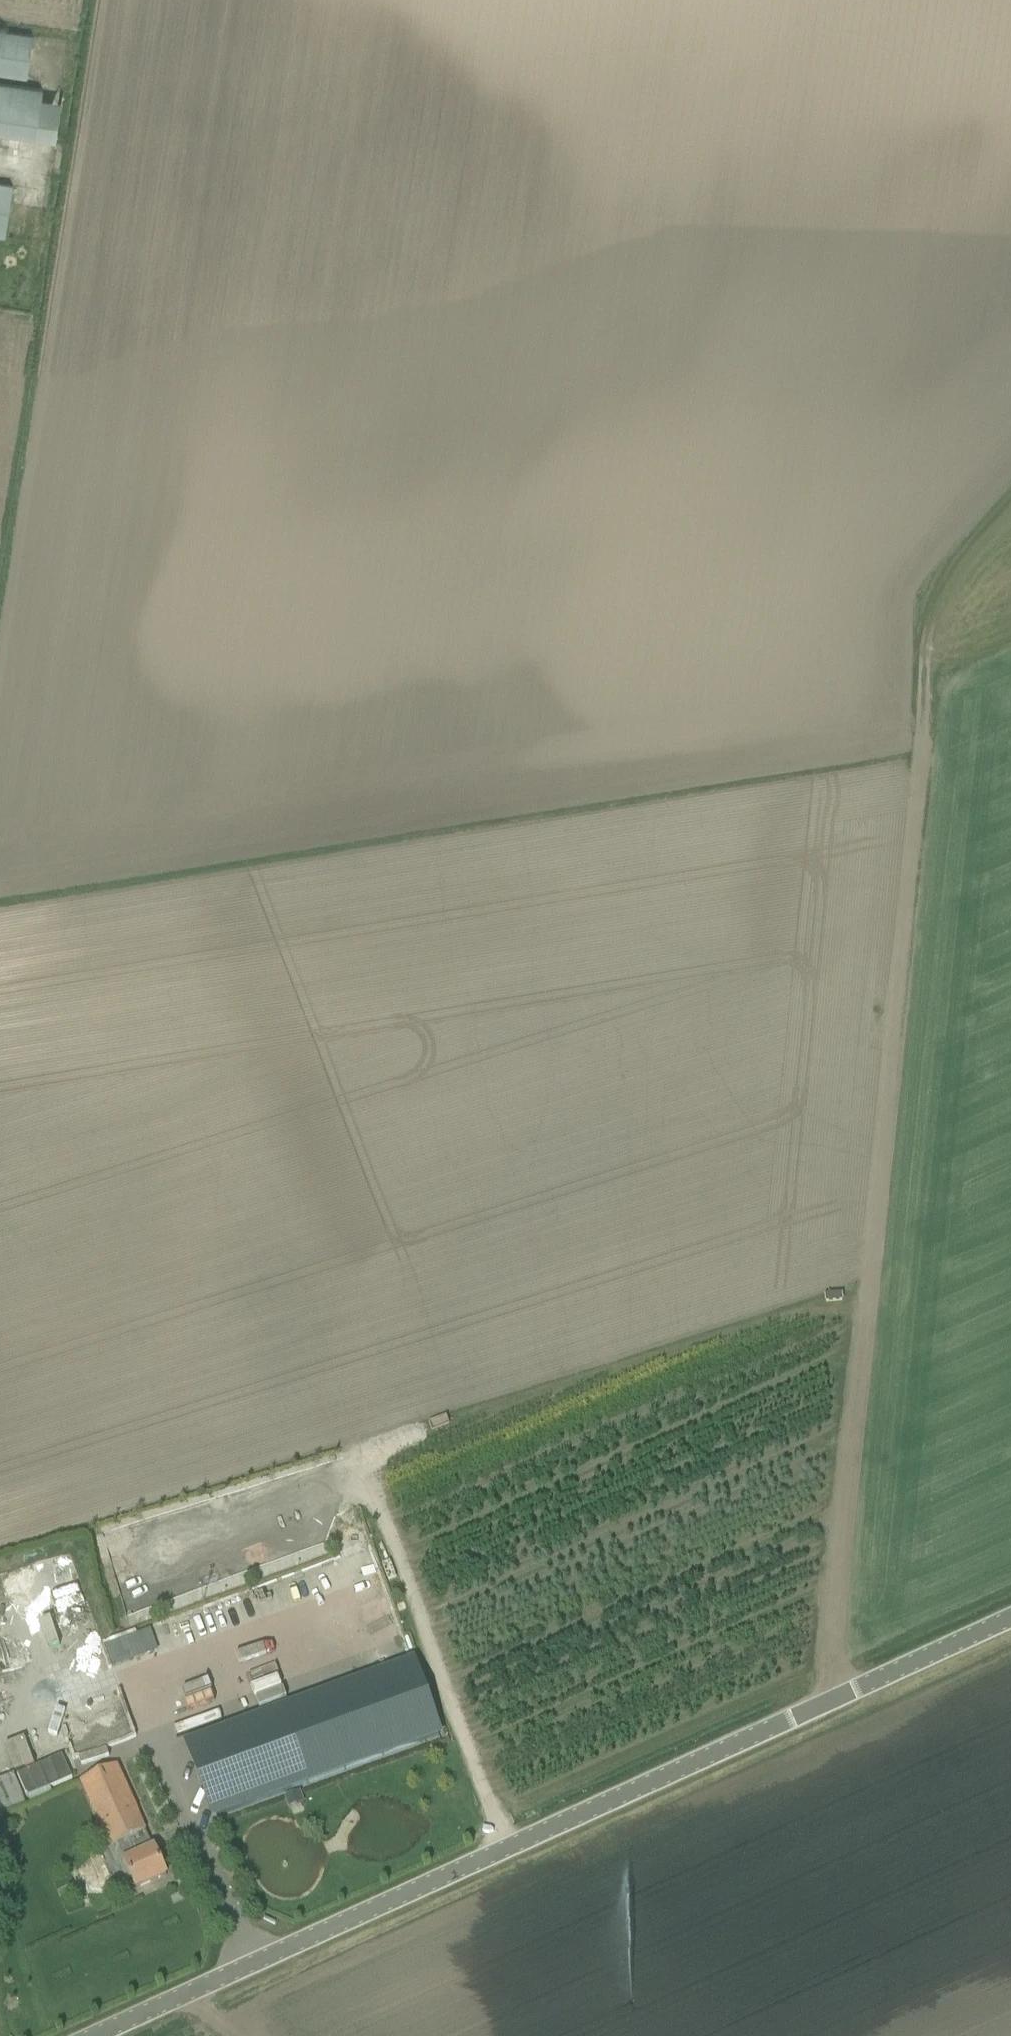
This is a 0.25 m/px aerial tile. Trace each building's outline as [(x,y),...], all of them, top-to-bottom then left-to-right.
[(28,77),(34,33),(0,28),(0,72),(28,77)] [(16,83),(0,80),(0,131),(6,132),(11,136),(7,162),(17,164),(20,138),(37,140),(43,96),(44,87),(16,83)] [(0,181),(0,236),(6,237),(14,183),(0,181)] [(411,1661),(191,1742),(219,1817),(439,1737),(432,1718),(411,1661)] [(17,1777),(27,1799),(50,1789),(72,1780),(62,1757),(17,1777)] [(154,1851),(153,1852),(149,1854),(140,1834),(146,1832),(115,1766),(79,1782),(109,1850),(117,1846),(125,1864),(128,1872),(137,1891),(166,1878),(158,1859),(154,1851)]
